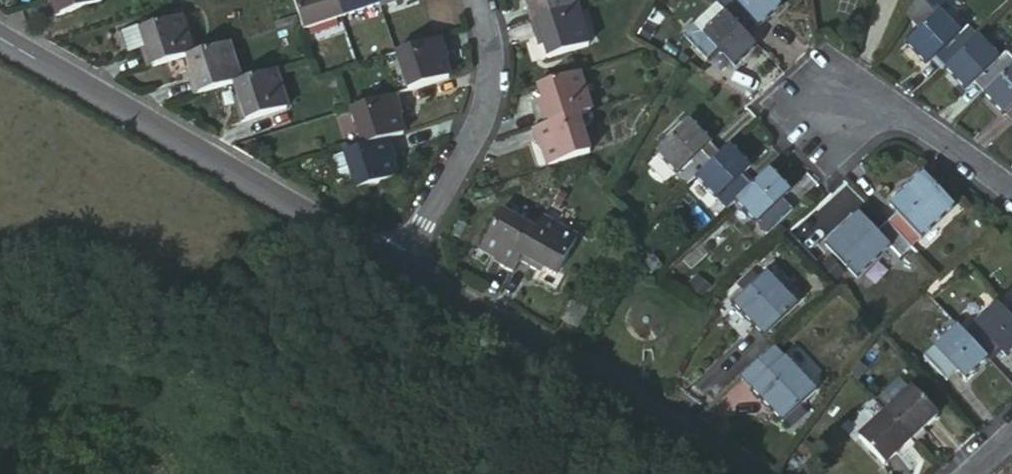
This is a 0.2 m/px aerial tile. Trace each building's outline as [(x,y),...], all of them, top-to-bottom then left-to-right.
[(61,23),(106,8),(103,0),(53,0),(61,23)] [(301,19),(304,28),(344,15),(339,0),(295,0),(301,19)] [(344,15),(380,4),(379,0),(339,0),(344,15)] [(528,0),(534,21),(576,8),(573,0),(530,0),(528,0)] [(727,2),(736,12),(749,26),(759,17),(767,26),(791,5),(787,0),(729,0),(727,2)] [(970,45),(939,12),(950,2),(948,0),(924,0),(911,20),(920,29),(904,43),(924,65),(933,58),(943,70),(970,45)] [(736,12),(727,2),(700,27),(712,33),(736,12)] [(588,47),(576,8),(534,21),(542,46),(549,44),(555,58),(588,47)] [(749,26),(736,12),(712,33),(738,45),(732,51),(742,62),(764,43),(749,26)] [(140,49),(146,70),(190,56),(196,53),(186,16),(143,29),(149,45),(140,49)] [(712,33),(700,27),(694,32),(702,41),(712,33)] [(712,33),(702,41),(719,60),(729,48),(732,51),(738,45),(712,33)] [(408,90),(447,78),(441,63),(451,60),(442,34),(395,49),(408,90)] [(1006,74),(976,40),(970,45),(943,70),(961,90),(972,82),(983,95),(989,89),(1006,74)] [(189,78),(193,97),(235,83),(244,80),(232,41),(196,53),(190,56),(196,76),(189,78)] [(1006,74),(989,89),(1008,110),(1011,106),(1011,68),(1006,74)] [(288,111),(276,70),(244,80),(235,83),(243,103),(234,106),(241,126),(288,111)] [(540,98),(549,121),(583,111),(594,108),(582,70),(546,81),(550,96),(540,98)] [(396,138),(405,135),(399,118),(408,116),(399,93),(356,107),(369,147),(396,138)] [(553,146),(557,161),(579,155),(595,150),(583,111),(549,121),(538,124),(545,148),(553,146)] [(688,185),(702,172),(716,159),(705,148),(711,144),(693,122),(659,153),(688,185)] [(369,147),(345,155),(360,199),(402,185),(395,165),(402,162),(396,138),(369,147)] [(702,172),(732,205),(741,197),(757,181),(746,169),(755,162),(735,141),(716,159),(702,172)] [(904,204),(888,217),(903,234),(911,243),(961,198),(929,164),(894,194),(904,204)] [(757,181),(741,197),(772,232),(797,210),(787,198),(797,190),(774,166),(757,181)] [(903,234),(888,217),(877,227),(859,207),(823,240),(856,275),(903,234)] [(492,269),(510,278),(519,260),(534,233),(500,214),(480,250),(498,258),(492,269)] [(534,233),(519,260),(537,270),(541,262),(563,275),(580,243),(540,223),(534,233)] [(769,257),(733,290),(768,329),(805,296),(769,257)] [(592,312),(573,304),(564,322),(580,331),(592,312)] [(992,362),(1003,352),(1011,359),(1011,358),(1011,313),(1011,312),(1005,305),(969,337),(992,362)] [(969,337),(962,329),(930,358),(954,384),(965,374),(971,381),(992,362),(969,337)] [(759,385),(752,391),(745,397),(774,428),(779,424),(796,409),(811,396),(770,351),(747,373),(759,385)] [(747,373),(739,380),(752,391),(759,385),(747,373)] [(915,387),(888,412),(917,444),(945,419),(915,387)] [(796,409),(779,424),(787,432),(803,417),(796,409)] [(917,444),(888,412),(863,435),(891,467),(917,444)]
